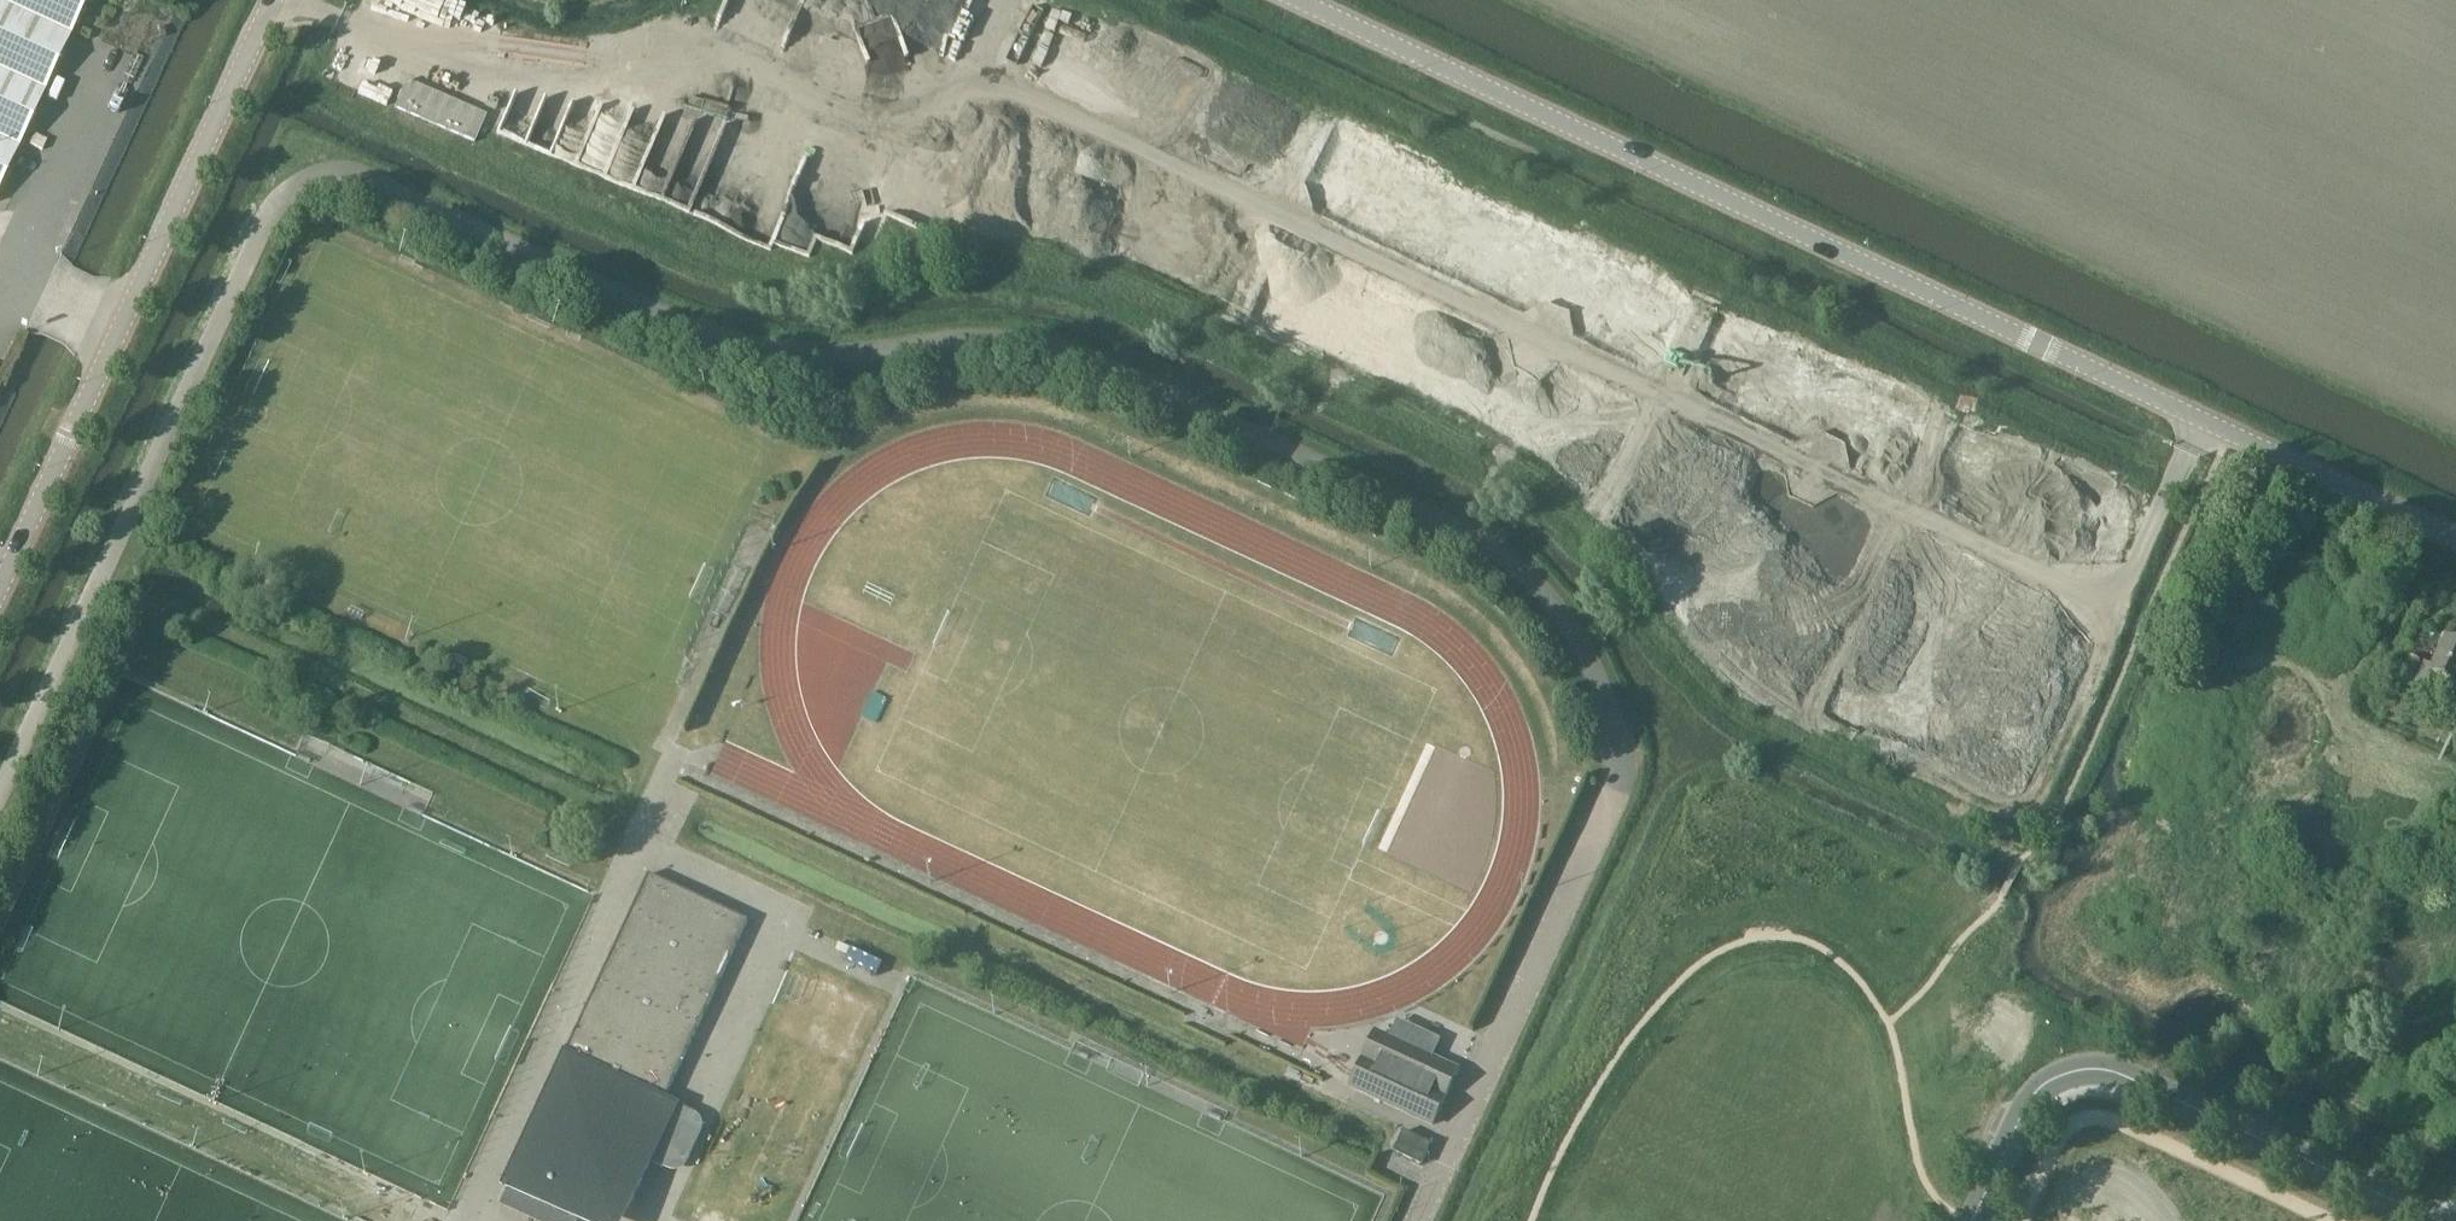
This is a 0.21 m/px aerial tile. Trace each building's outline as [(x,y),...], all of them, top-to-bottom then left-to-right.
[(87,0),(0,0),(0,186),(87,0)] [(486,115),(406,80),(395,107),(475,141),(486,115)] [(2433,669),(2426,666),(2414,692),(2430,699),(2439,679),(2455,686),(2455,644),(2446,640),(2433,669)] [(579,1023),(504,1185),(575,1218),(579,1220),(583,1220),(604,1220),(607,1220),(611,1219),(615,1217),(620,1214),(624,1210),(628,1206),(632,1201),(634,1196),(651,1162),(664,1168),(690,1111),(665,1099),(748,920),(648,874),(579,1023)] [(1377,1033),(1352,1087),(1406,1112),(1433,1124),(1458,1070),(1432,1058),(1440,1040),(1397,1020),(1389,1039),(1377,1033)] [(1404,1131),(1394,1152),(1421,1165),(1431,1144),(1404,1131)]
